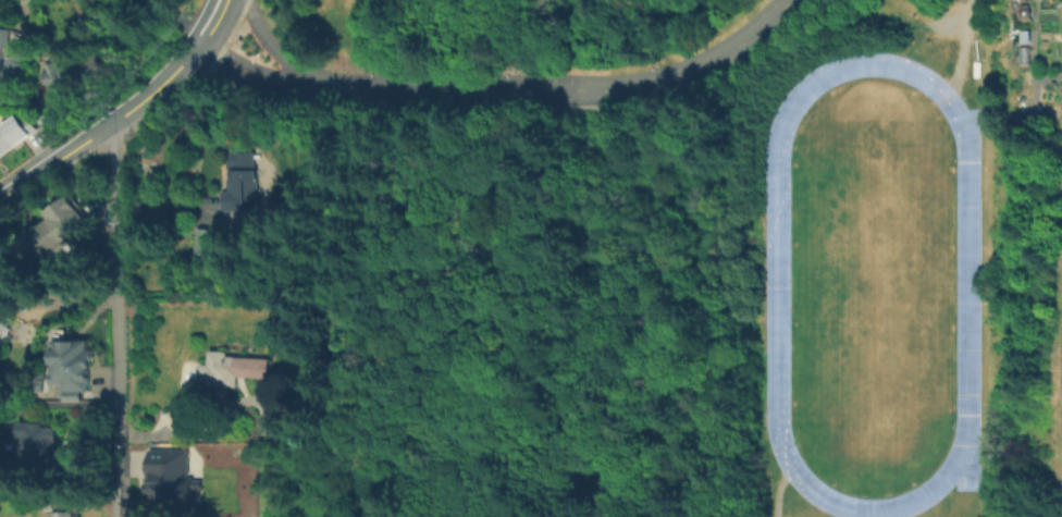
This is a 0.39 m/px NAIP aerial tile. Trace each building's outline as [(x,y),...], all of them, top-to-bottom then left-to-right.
[(11,57),(29,58),(27,89),(13,88),(14,82),(10,82),(11,57)] [(52,86),(47,73),(52,71),(50,65),(64,60),(66,66),(72,64),(78,83),(69,86),(67,83),(59,86),(59,84),(52,86)] [(36,135),(0,159),(0,131),(23,115),(36,135)] [(231,150),(254,150),(254,169),(255,169),(255,202),(237,202),(237,210),(219,210),(219,192),(223,192),(223,190),(230,190),(230,185),(227,185),(227,179),(231,179),(231,171),(226,171),(226,161),(231,161),(231,150)] [(53,213),(52,212),(74,196),(96,224),(44,263),(23,236),(53,213)] [(194,227),(209,229),(206,254),(190,251),(194,227)] [(20,304),(0,356),(0,297),(20,304)] [(90,383),(90,392),(83,392),(83,399),(64,399),(64,392),(63,392),(63,383),(53,383),(54,342),(91,342),(90,383)] [(213,355),(271,359),(270,380),(242,378),(240,390),(203,386),(205,367),(213,355)] [(48,422),(48,429),(62,429),(62,447),(77,447),(77,475),(27,475),(27,439),(24,439),(24,422),(48,422)] [(193,494),(152,493),(152,492),(150,492),(150,483),(152,483),(152,459),(155,459),(156,451),(193,451),(193,494)] [(86,514),(86,516),(53,516),(53,493),(75,494),(74,514),(86,514)]
